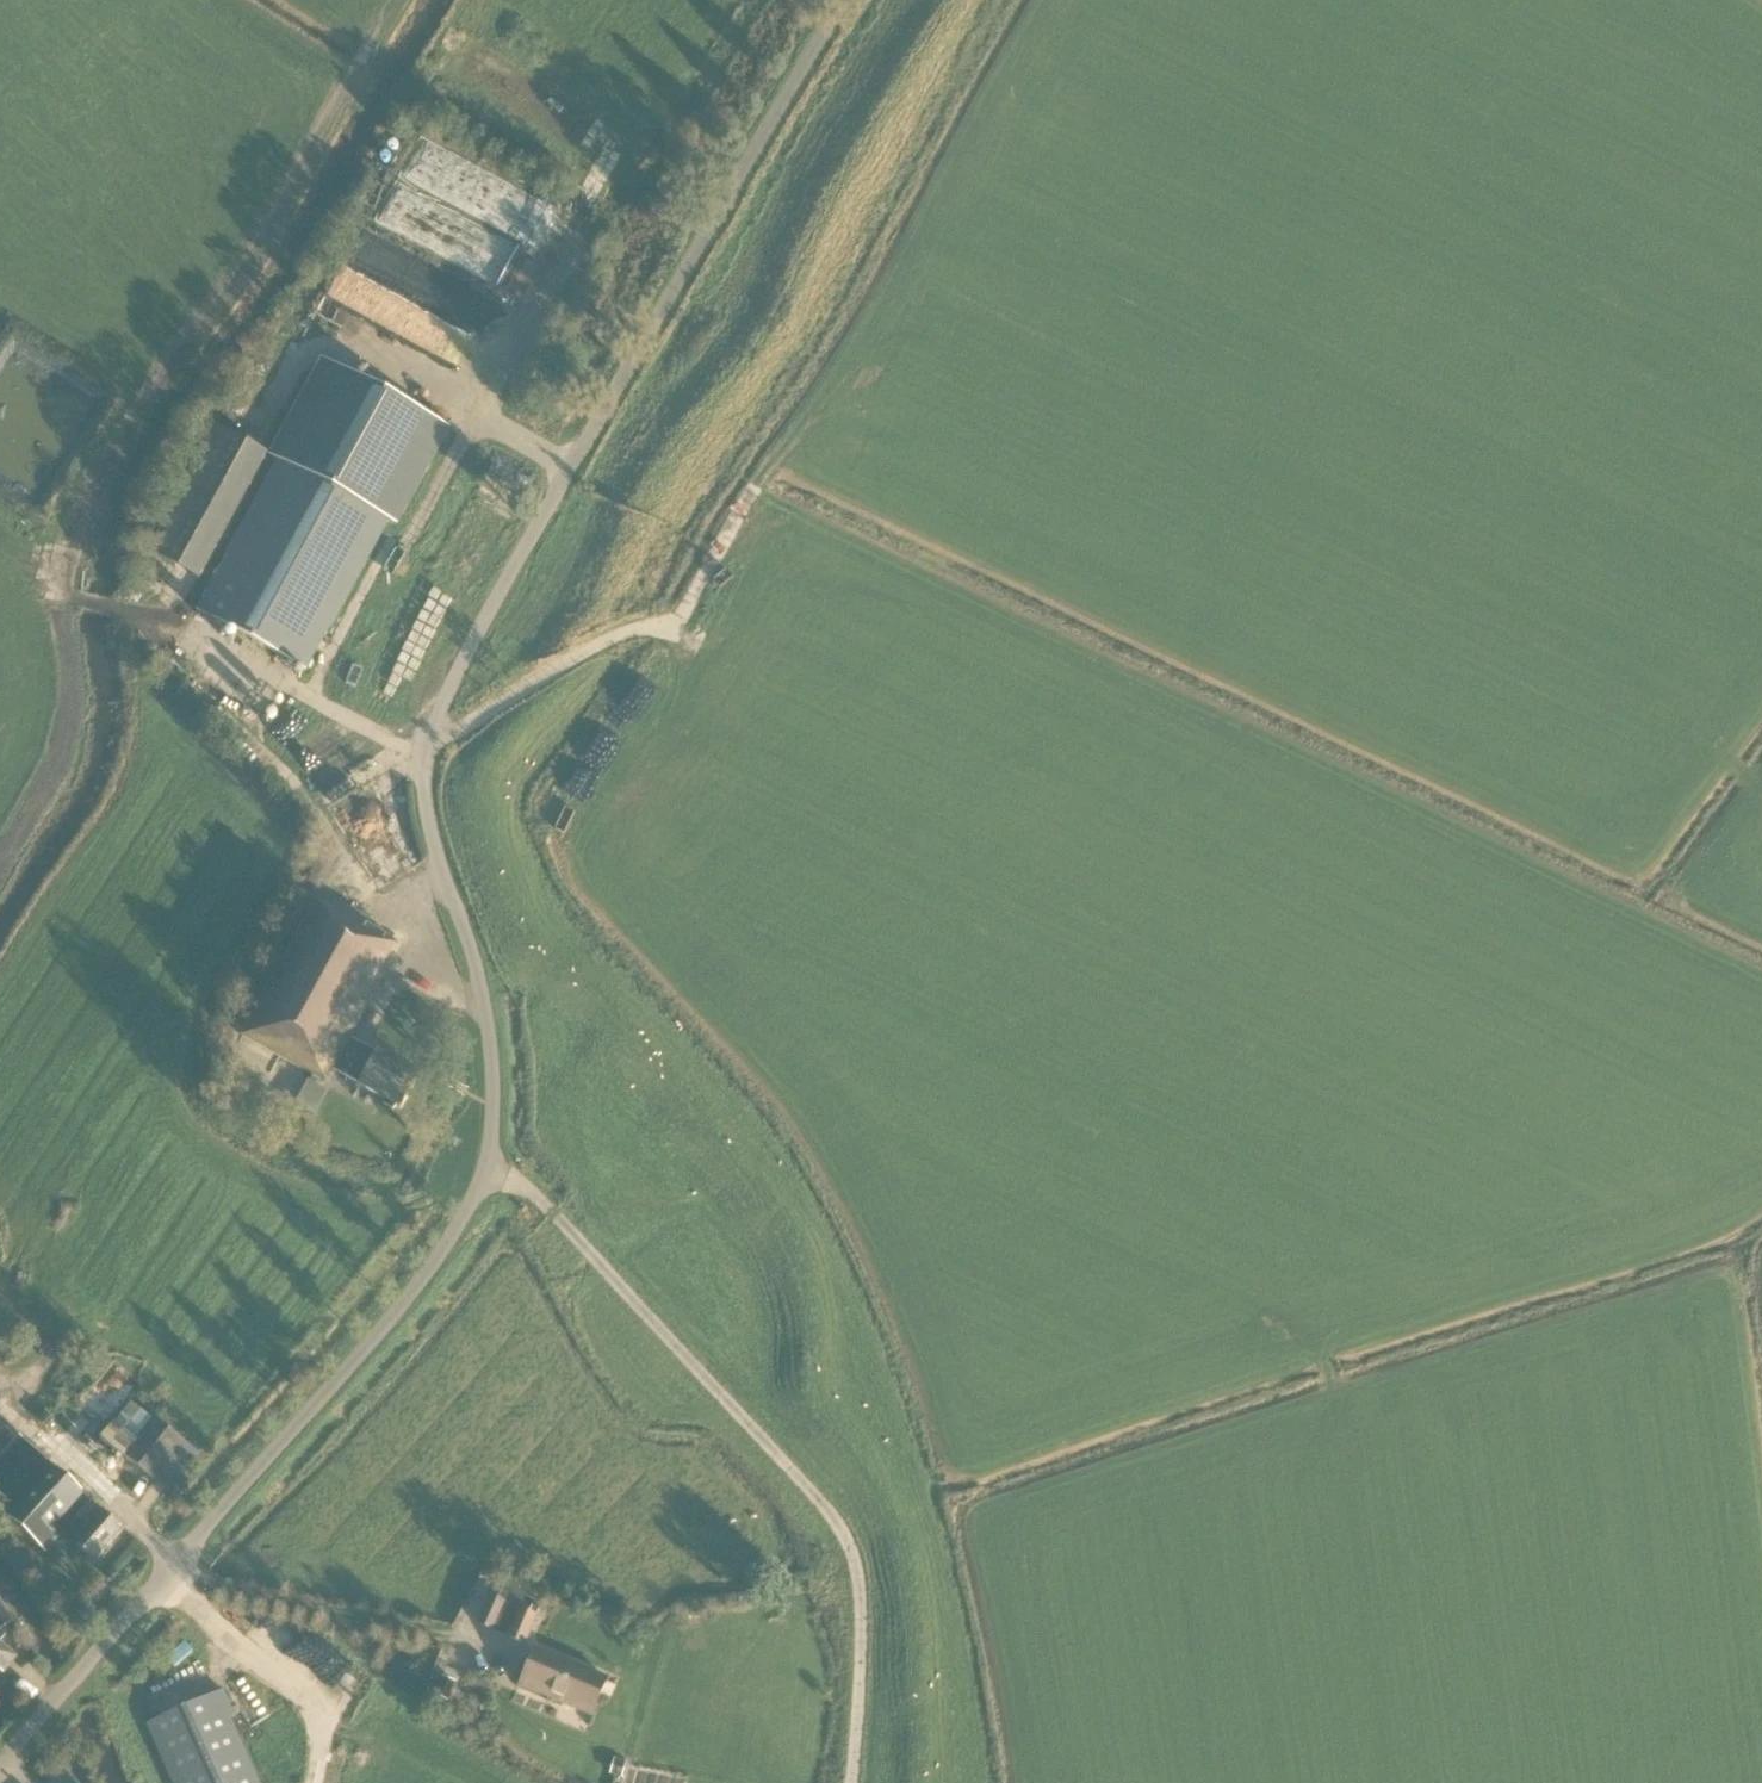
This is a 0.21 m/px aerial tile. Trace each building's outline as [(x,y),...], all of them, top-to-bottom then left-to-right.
[(379,223),(423,244),(443,204),(399,183),(379,223)] [(366,224),(329,295),(449,357),(468,321),(411,292),(421,271),(423,273),(431,258),(366,224)] [(387,521),(393,524),(446,428),(326,362),(273,458),(280,462),(199,612),(307,671),(387,521)] [(218,425),(149,553),(200,580),(269,453),(218,425)] [(326,1082),(333,1070),(359,1084),(359,1086),(402,1109),(420,1076),(377,1052),(376,1054),(349,1039),(386,974),(381,971),(396,945),(318,901),(242,1037),(326,1082)] [(296,1108),(316,1118),(329,1088),(309,1079),(296,1108)] [(39,1423),(46,1428),(52,1420),(46,1414),(39,1423)] [(156,1419),(125,1457),(170,1493),(201,1455),(156,1419)] [(94,1562),(123,1529),(19,1437),(0,1459),(0,1496),(8,1503),(1,1511),(46,1551),(78,1515),(90,1526),(73,1544),(94,1562)] [(505,1602),(489,1596),(477,1626),(507,1638),(519,1611),(504,1605),(505,1602)] [(1,1631),(12,1623),(0,1600),(0,1632),(1,1631)] [(519,1608),(507,1638),(527,1646),(539,1617),(519,1608)] [(2,1669),(5,1672),(17,1658),(0,1642),(0,1671),(2,1669)] [(536,1649),(520,1686),(593,1716),(608,1679),(536,1649)] [(448,1702),(456,1682),(442,1677),(434,1696),(448,1702)] [(173,1782),(260,1782),(232,1718),(236,1716),(225,1691),(147,1725),(173,1782)] [(622,1779),(627,1762),(614,1759),(610,1775),(622,1779)] [(692,1778),(635,1763),(630,1782),(691,1782),(692,1778)]
